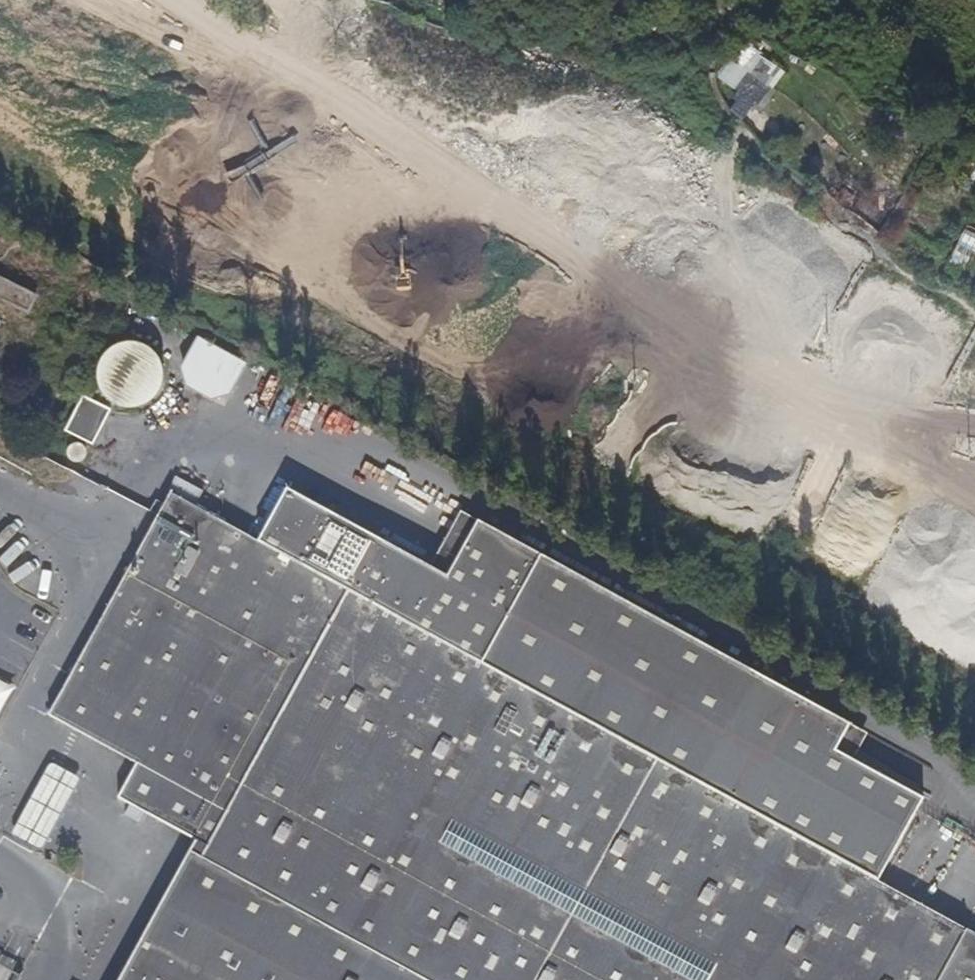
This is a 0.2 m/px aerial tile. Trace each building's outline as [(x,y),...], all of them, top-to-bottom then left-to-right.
[(751,105),(783,73),(750,42),(719,74),(751,105)] [(953,257),(966,263),(974,245),(974,238),(964,233),(953,257)] [(31,314),(40,296),(0,276),(0,299),(31,314)] [(170,389),(143,333),(89,358),(116,415),(170,389)] [(223,404),(245,361),(196,336),(174,378),(223,404)] [(80,396),(65,431),(94,444),(110,409),(80,396)] [(197,841),(122,979),(974,979),(974,936),(879,885),(923,803),(835,754),(850,728),(481,521),(449,577),(304,496),(274,549),(174,490),(49,715),(137,762),(119,797),(197,841)] [(11,685),(0,680),(0,709),(11,685)] [(12,839),(44,852),(77,775),(45,761),(12,839)] [(19,971),(8,965),(0,960),(0,979),(14,979),(19,971)]
